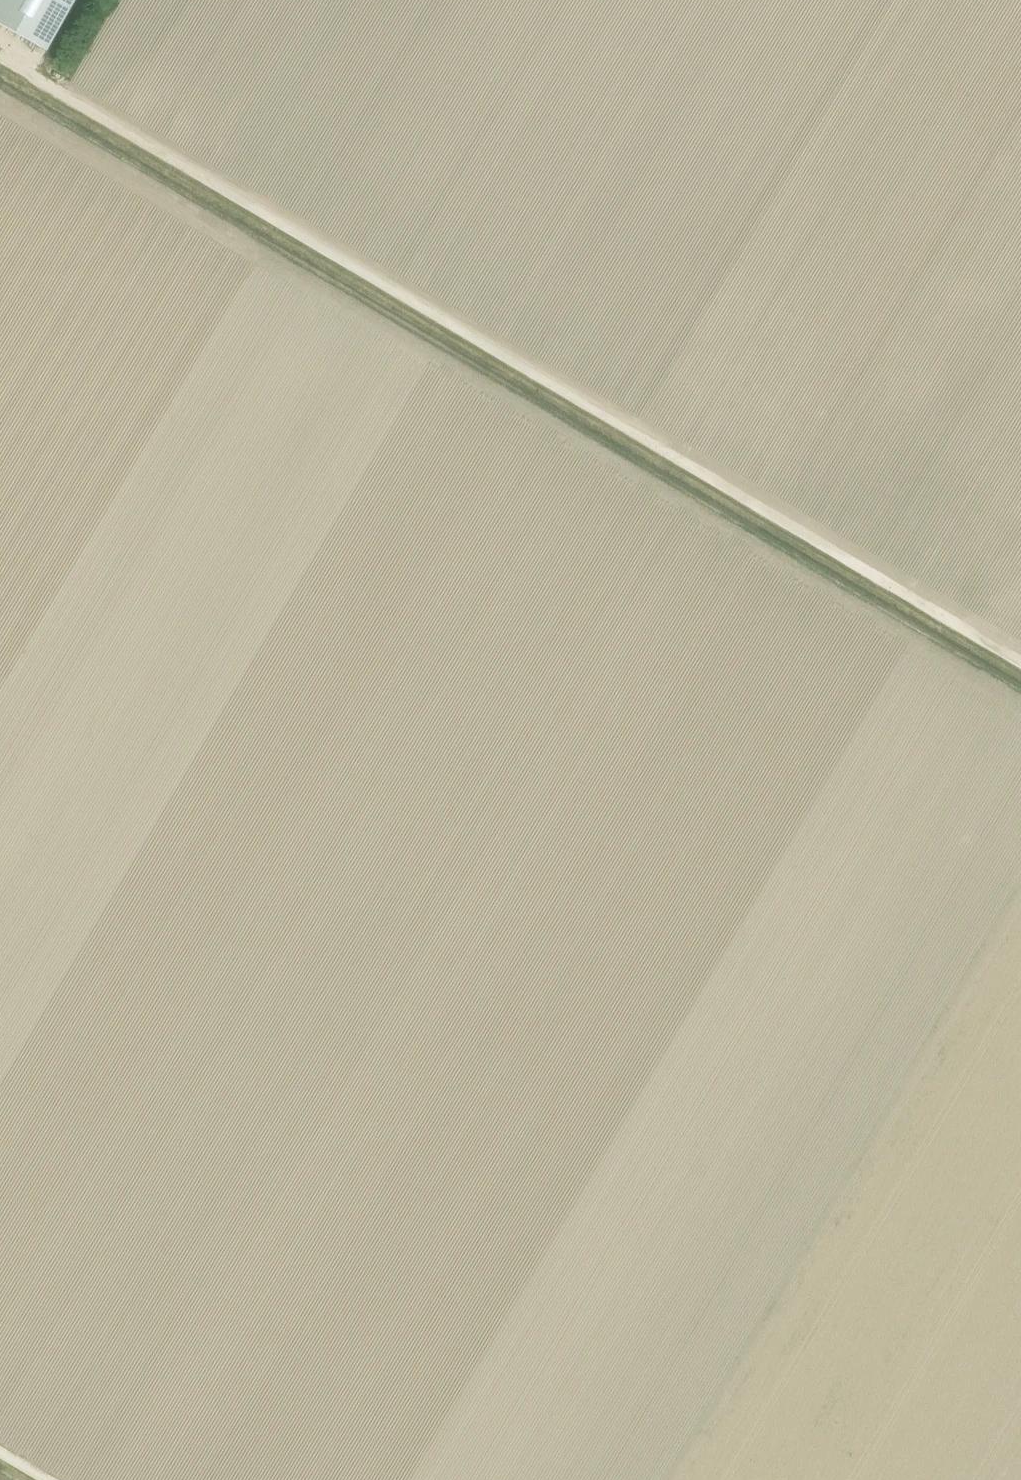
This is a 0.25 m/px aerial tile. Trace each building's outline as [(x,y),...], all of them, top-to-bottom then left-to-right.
[(45,51),(74,0),(0,0),(0,26),(45,51)]
